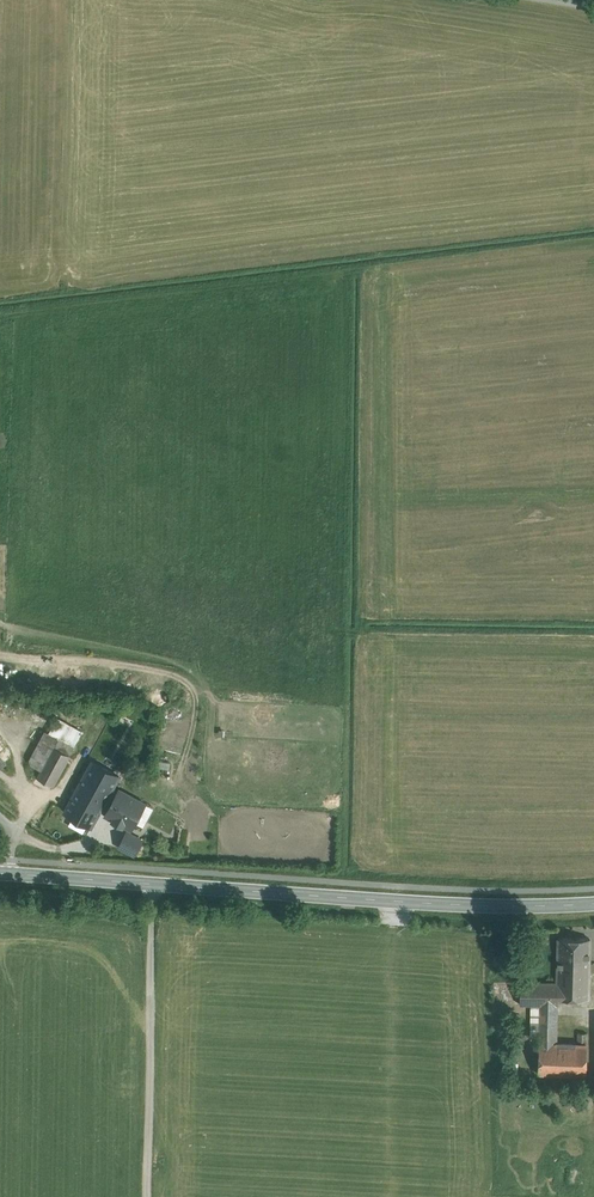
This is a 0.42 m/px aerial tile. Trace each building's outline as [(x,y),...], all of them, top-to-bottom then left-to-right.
[(26,762),(32,765),(49,734),(72,746),(81,729),(50,714),(26,762)] [(72,746),(49,734),(32,765),(41,770),(37,778),(52,786),(69,755),(72,746)] [(93,762),(66,812),(91,825),(118,776),(93,762)] [(119,787),(104,817),(132,832),(147,803),(119,787)] [(127,830),(117,848),(135,857),(144,840),(127,830)] [(590,938),(559,937),(558,961),(589,962),(590,938)] [(509,953),(495,953),(495,963),(509,963),(509,953)] [(558,981),(521,980),(520,1003),(531,1003),(540,1003),(557,1003),(558,1003),(558,997),(588,998),(589,972),(589,962),(558,961),(558,981)] [(540,1003),(531,1003),(530,1035),(539,1035),(540,1003)] [(557,1003),(540,1003),(539,1035),(539,1041),(556,1042),(557,1003)] [(587,1032),(578,1032),(577,1043),(587,1044),(587,1032)] [(556,1042),(539,1041),(538,1072),(586,1075),(587,1044),(577,1043),(556,1042)]
